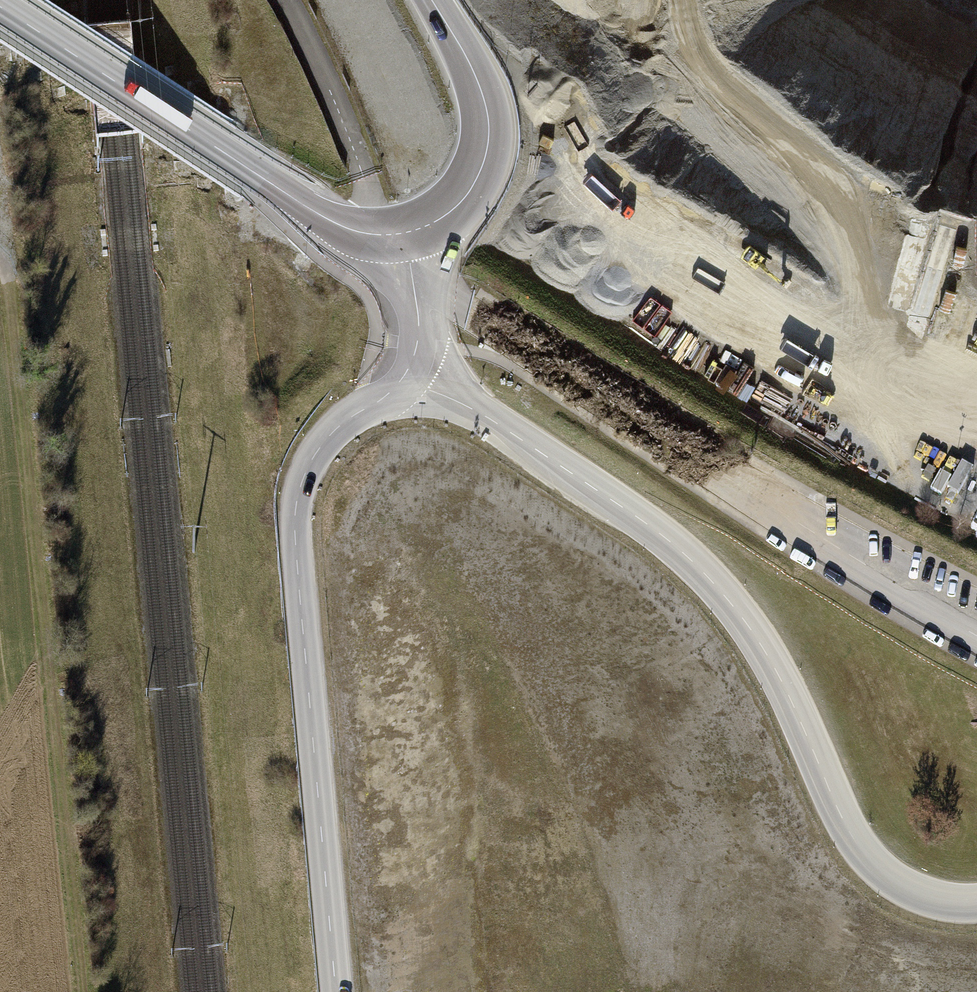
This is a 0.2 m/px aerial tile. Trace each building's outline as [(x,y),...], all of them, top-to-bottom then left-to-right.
[(924,122),(930,100),(910,95),(904,117),(924,122)]
